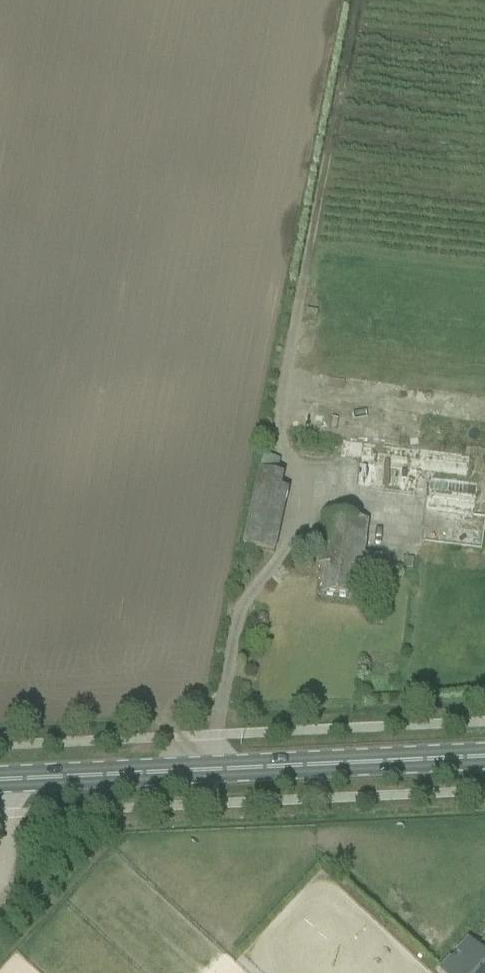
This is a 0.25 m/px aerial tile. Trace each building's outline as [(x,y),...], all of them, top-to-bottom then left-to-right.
[(358,399),(354,425),(422,435),(426,409),(358,399)] [(360,462),(357,488),(414,495),(417,472),(465,478),(467,459),(341,444),(339,460),(360,462)] [(241,545),(273,551),(287,490),(280,487),(283,475),(257,470),(241,545)] [(425,510),(473,516),(477,484),(429,478),(425,510)] [(368,522),(348,520),(322,517),(316,567),(324,568),(321,596),(351,600),(354,571),(380,574),(382,557),(364,555),(368,522)] [(440,971),(442,972),(484,972),(484,957),(468,941),(467,942),(467,943),(455,955),(440,971)]
